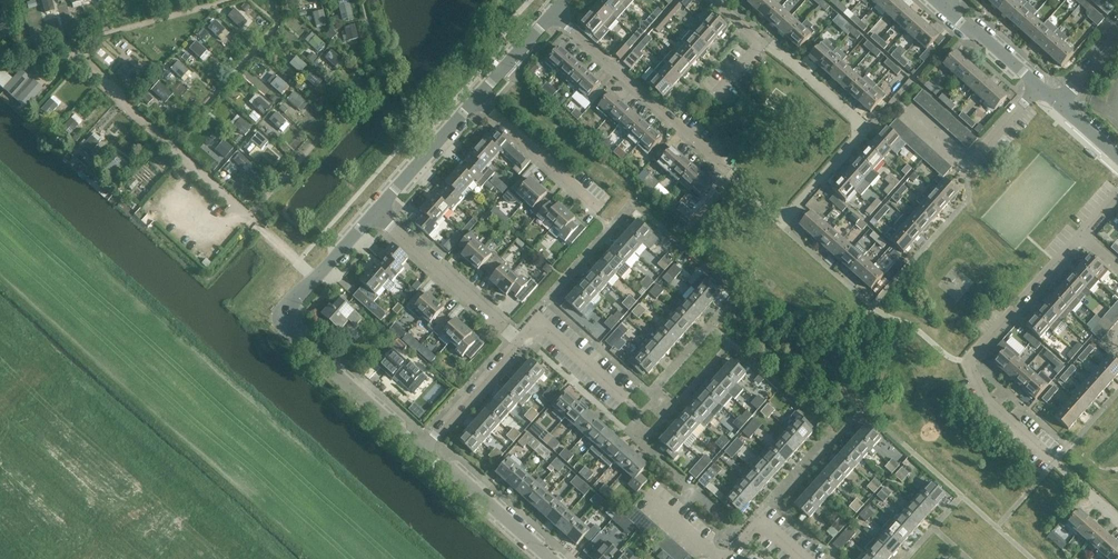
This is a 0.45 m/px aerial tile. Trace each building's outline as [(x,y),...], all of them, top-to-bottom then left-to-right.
[(52,0),(41,0),(45,14),(55,11),(52,0)] [(616,0),(602,0),(599,3),(618,20),(627,10),(616,0)] [(627,10),(635,0),(616,0),(627,10)] [(749,1),(748,2),(758,12),(769,0),(750,0),(749,1)] [(758,12),(769,21),(781,7),(772,0),(769,0),(758,12)] [(876,3),(886,13),(897,0),(879,0),(876,3)] [(899,0),(897,0),(886,13),(896,22),(908,8),(899,0)] [(990,2),(1000,11),(1010,0),(992,0),(990,2)] [(1026,3),(1027,2),(1025,0),(1010,0),(1000,11),(1010,20),(1022,7),(1026,3)] [(1094,9),(1084,0),(1083,0),(1080,4),(1090,13),(1094,9)] [(1100,1),(1097,6),(1107,15),(1114,8),(1105,0),(1103,0),(1101,2),(1100,1)] [(679,1),(673,8),(677,11),(683,5),(679,1)] [(830,8),(823,1),(819,6),(820,6),(815,11),(818,14),(822,9),(826,12),(830,8)] [(246,13),(251,7),(247,3),(241,9),(246,13)] [(618,20),(599,3),(590,13),(609,30),(618,20)] [(836,7),(844,14),(848,10),(840,3),(836,7)] [(1022,7),(1010,20),(1020,29),(1036,12),(1027,3),(1023,8),(1022,7)] [(353,18),(350,4),(338,7),(342,21),(353,18)] [(781,7),(769,21),(779,30),(791,17),(781,7)] [(659,8),(653,15),(657,19),(663,12),(659,8)] [(918,17),(908,8),(896,22),(906,31),(918,17)] [(245,19),(234,9),(227,17),(238,26),(245,19)] [(1087,17),(1098,26),(1105,19),(1094,9),(1090,13),(1090,14),(1087,17)] [(327,24),(323,10),(312,13),(316,27),(327,24)] [(710,11),(705,16),(701,20),(702,21),(701,22),(718,37),(718,36),(719,37),(721,37),(725,33),(725,32),(723,30),(727,26),(710,11)] [(1036,12),(1020,29),(1031,38),(1042,25),(1033,17),(1037,12),(1036,12)] [(609,30),(590,13),(580,23),(599,40),(608,31),(608,30),(609,30)] [(653,15),(647,22),(651,26),(657,19),(653,15)] [(666,15),(660,22),(665,26),(671,19),(666,15)] [(857,25),(861,21),(855,15),(851,20),(857,25)] [(791,17),(779,30),(789,39),(801,26),(791,17)] [(928,26),(918,17),(906,31),(916,40),(928,26)] [(225,30),(215,21),(208,28),(218,38),(225,30)] [(857,25),(864,32),(868,27),(861,21),(857,25)] [(1042,25),(1031,38),(1041,47),(1057,29),(1048,21),(1043,26),(1042,25)] [(660,22),(654,28),(659,32),(665,26),(660,22)] [(704,25),(695,35),(709,47),(718,37),(701,22),(704,25)] [(801,26),(789,39),(799,49),(814,32),(805,23),(802,26),(801,26)] [(855,29),(848,23),(844,28),(851,34),(855,29)] [(355,25),(344,28),(348,42),(358,39),(355,25)] [(939,36),(928,26),(916,40),(927,49),(939,36)] [(641,29),(635,35),(639,39),(645,33),(641,29)] [(855,29),(851,34),(857,40),(861,35),(855,29)] [(1057,29),(1041,47),(1051,56),(1067,38),(1057,29)] [(338,34),(334,30),(328,35),(332,39),(338,34)] [(692,32),(683,42),(700,57),(709,47),(695,35),(692,32)] [(877,43),(881,39),(875,33),(871,38),(877,43)] [(635,35),(629,42),(633,46),(639,39),(635,35)] [(648,35),(642,42),(647,46),(653,39),(648,35)] [(326,45),(315,36),(308,44),(319,53),(326,45)] [(1067,38),(1051,56),(1061,66),(1073,53),(1064,44),(1068,39),(1067,38)] [(809,57),(820,67),(832,53),(832,54),(835,51),(831,47),(833,45),(826,39),(822,44),(821,44),(809,57)] [(877,43),(884,50),(888,45),(881,39),(877,43)] [(207,51),(196,41),(189,49),(200,59),(207,51)] [(870,51),(874,47),(868,41),(864,45),(870,51)] [(613,53),(620,59),(629,48),(622,42),(613,53)] [(642,42),(636,49),(641,52),(647,46),(642,42)] [(686,45),(677,55),(691,67),(700,57),(683,42),(686,45)] [(548,60),(558,70),(570,56),(560,47),(548,60)] [(877,58),(881,53),(874,47),(870,51),(877,58)] [(342,60),(331,50),(324,58),(335,68),(342,60)] [(672,51),(664,61),(682,77),(684,78),(686,77),(687,75),(688,73),(687,71),(691,67),(677,55),(673,51),(673,52),(672,51)] [(944,64),(954,73),(966,60),(955,51),(944,64)] [(191,56),(186,52),(181,57),(186,61),(191,56)] [(624,63),(631,70),(641,59),(633,52),(624,63)] [(897,61),(901,57),(895,52),(891,56),(897,61)] [(311,63),(316,56),(312,53),(307,59),(311,63)] [(832,53),(820,67),(830,76),(842,62),(832,54),(832,53)] [(307,66),(296,56),(289,64),(300,74),(307,66)] [(580,65),(570,56),(558,70),(556,72),(567,81),(569,79),(580,65)] [(897,61),(905,68),(908,64),(901,57),(897,61)] [(895,65),(888,59),(884,64),(891,70),(895,65)] [(976,69),(966,60),(954,73),(964,82),(976,69)] [(682,77),(664,61),(655,71),(673,87),(682,77)] [(189,71),(178,62),(170,70),(181,79),(189,71)] [(324,66),(320,62),(315,68),(319,72),(324,66)] [(842,62),(830,76),(840,85),(852,72),(842,62)] [(591,74),(580,65),(569,79),(579,88),(591,74)] [(895,65),(891,70),(898,76),(901,71),(895,65)] [(43,89),(21,69),(3,89),(25,109),(43,89)] [(986,78),(976,69),(964,82),(974,92),(986,78)] [(323,81),(313,71),(305,79),(316,89),(323,81)] [(673,87),(655,71),(646,82),(663,97),(664,96),(665,98),(667,98),(671,94),(671,92),(669,91),(673,87)] [(172,75),(169,72),(164,78),(167,81),(172,75)] [(852,72),(840,85),(850,94),(862,81),(852,72)] [(296,79),(290,73),(287,77),(293,82),(296,79)] [(591,74),(579,88),(577,90),(593,104),(605,90),(600,85),(601,84),(591,74)] [(862,81),(850,94),(860,103),(876,85),(866,76),(862,81)] [(290,88),(288,86),(278,77),(270,85),(281,95),(285,90),(287,92),(290,88)] [(996,87),(986,78),(974,92),(985,101),(996,87)] [(170,92),(159,82),(152,91),(163,100),(170,92)] [(302,82),(301,83),(300,82),(297,86),(298,87),(297,88),(301,92),(307,86),(302,82)] [(929,82),(925,86),(931,92),(935,88),(929,82)] [(876,85),(860,103),(871,113),(886,96),(876,87),(877,86),(876,85)] [(1007,97),(996,87),(985,101),(995,110),(1007,97)] [(913,99),(914,100),(918,104),(928,94),(922,89),(913,99)] [(305,101),(294,92),(287,100),(298,109),(305,101)] [(250,100),(262,114),(270,107),(258,93),(250,100)] [(599,106),(610,115),(621,102),(611,93),(599,106)] [(928,94),(918,104),(924,109),(933,99),(928,94)] [(945,104),(949,100),(943,94),(939,99),(945,104)] [(152,101),(146,96),(142,100),(148,105),(152,101)] [(41,110),(40,111),(45,116),(45,114),(48,117),(58,106),(51,99),(41,110)] [(933,99),(924,109),(929,113),(938,103),(933,99)] [(945,104),(952,111),(956,106),(949,100),(945,104)] [(632,111),(621,102),(610,115),(620,124),(632,111)] [(938,103),(929,113),(933,117),(942,107),(938,103)] [(288,110),(282,105),(279,109),(285,114),(288,110)] [(942,107),(933,117),(938,122),(947,112),(942,107)] [(632,111),(620,124),(617,127),(627,136),(642,120),(632,111)] [(947,112),(938,122),(944,126),(952,116),(947,112)] [(963,112),(959,117),(965,122),(969,118),(963,112)] [(286,122),(276,113),(269,120),(279,130),(286,122)] [(60,118),(56,114),(51,120),(55,123),(60,118)] [(957,121),(952,116),(944,126),(949,131),(957,121)] [(71,118),(61,128),(60,130),(64,132),(65,132),(69,136),(79,125),(71,118)] [(242,136),(243,135),(245,136),(252,128),(240,118),(234,126),(239,131),(238,133),(242,136)] [(897,118),(888,128),(893,132),(902,122),(897,118)] [(969,118),(965,122),(972,129),(976,124),(969,118)] [(652,129),(642,120),(627,136),(638,145),(652,129)] [(957,121),(949,131),(954,135),(962,125),(957,121)] [(902,122),(893,132),(898,137),(907,126),(902,122)] [(962,125),(954,135),(959,140),(967,130),(962,125)] [(907,126),(898,137),(901,139),(903,141),(912,131),(907,126)] [(893,132),(888,128),(887,127),(878,138),(891,150),(901,139),(898,137),(893,132)] [(526,157),(497,131),(494,128),(479,146),(494,160),(501,152),(503,155),(506,151),(519,162),(513,169),(519,174),(529,163),(524,159),(526,157)] [(662,138),(652,129),(638,145),(654,159),(666,145),(661,140),(662,138)] [(967,130),(959,140),(963,144),(972,134),(967,130)] [(912,131),(903,141),(908,146),(917,136),(912,131)] [(268,142),(257,133),(250,141),(261,150),(268,142)] [(972,134),(963,144),(968,148),(977,138),(972,134)] [(242,139),(238,135),(233,141),(237,144),(242,139)] [(81,147),(83,149),(82,150),(88,155),(90,154),(99,143),(91,136),(81,147)] [(917,136),(908,146),(913,150),(922,140),(917,136)] [(891,150),(878,138),(869,148),(882,160),(891,150)] [(233,149),(222,139),(215,147),(226,157),(233,149)] [(922,140),(913,150),(920,157),(929,146),(922,140)] [(256,147),(250,142),(244,148),(250,153),(256,147)] [(669,173),(683,157),(673,147),(671,149),(666,145),(650,163),(655,168),(658,164),(669,173)] [(494,160),(479,146),(471,154),(475,157),(470,163),(489,180),(494,174),(487,168),(494,160)] [(937,153),(929,146),(920,157),(928,163),(937,153)] [(882,160),(869,148),(860,158),(873,170),(882,160)] [(235,157),(246,171),(253,165),(242,151),(235,157)] [(937,153),(928,163),(933,168),(942,158),(937,153)] [(103,165),(103,166),(102,167),(106,171),(107,169),(111,172),(120,162),(112,154),(103,165)] [(694,166),(683,157),(669,173),(680,182),(682,179),(694,166)] [(873,170),(860,158),(851,168),(864,180),(873,170)] [(942,158),(933,168),(938,172),(947,162),(942,158)] [(238,167),(232,162),(225,169),(231,174),(238,167)] [(947,162),(938,172),(943,177),(952,167),(947,162)] [(489,180),(470,163),(464,170),(461,166),(453,175),(469,188),(474,183),(481,189),(489,180)] [(906,175),(912,168),(908,165),(902,171),(906,175)] [(704,175),(694,166),(682,179),(692,188),(704,175)] [(864,180),(851,168),(842,178),(855,190),(864,180)] [(120,181),(125,174),(121,171),(115,177),(120,181)] [(916,171),(910,178),(914,182),(920,175),(916,171)] [(469,188),(453,175),(446,183),(450,186),(445,192),(459,205),(464,199),(462,196),(469,188)] [(497,175),(491,181),(503,193),(509,186),(497,175)] [(714,185),(704,175),(692,188),(690,191),(700,200),(706,194),(711,198),(718,190),(713,186),(714,185)] [(935,181),(940,186),(936,190),(950,202),(950,201),(952,202),(954,201),(955,200),(956,198),(955,195),(959,191),(945,179),(945,180),(940,175),(935,181)] [(521,206),(539,186),(531,178),(528,182),(522,177),(509,191),(505,195),(503,198),(507,201),(510,203),(514,204),(517,202),(521,206)] [(855,190),(842,178),(832,189),(846,201),(855,190)] [(894,189),(900,182),(896,178),(890,185),(894,189)] [(499,190),(489,181),(485,185),(491,191),(493,189),(497,193),(499,190)] [(894,189),(890,185),(884,191),(888,195),(894,189)] [(908,189),(904,185),(897,192),(902,196),(908,189)] [(931,185),(922,195),(927,200),(940,212),(950,202),(936,190),(931,185)] [(541,187),(539,186),(521,206),(522,207),(527,202),(533,208),(531,211),(538,216),(550,203),(544,197),(547,193),(541,187)] [(459,205),(445,192),(440,197),(436,194),(428,203),(444,217),(450,209),(453,211),(459,205)] [(902,196),(897,192),(892,198),(896,202),(902,196)] [(836,206),(840,201),(834,195),(830,200),(836,206)] [(917,201),(922,206),(918,210),(931,222),(940,212),(927,200),(922,195),(917,201)] [(876,209),(882,202),(878,198),(872,205),(876,209)] [(843,212),(847,207),(840,201),(836,206),(843,212)] [(444,217),(428,203),(421,210),(424,213),(415,223),(430,236),(439,226),(437,224),(444,217)] [(554,227),(568,211),(559,204),(555,208),(552,205),(550,203),(538,216),(540,218),(544,222),(546,219),(554,227)] [(876,209),(872,205),(866,211),(870,215),(876,209)] [(889,209),(885,205),(879,212),(884,216),(889,209)] [(491,212),(505,222),(510,216),(496,206),(491,212)] [(918,210),(909,220),(922,232),(923,232),(925,232),(927,232),(928,230),(929,228),(928,226),(931,222),(918,210)] [(578,222),(575,220),(576,219),(571,214),(568,211),(554,227),(557,229),(562,233),(559,236),(566,242),(568,239),(572,243),(587,227),(582,222),(578,222)] [(800,225),(810,234),(822,221),(823,221),(826,218),(820,213),(817,217),(812,211),(800,225)] [(491,223),(496,217),(491,212),(485,218),(491,223)] [(884,216),(879,212),(874,218),(878,222),(884,216)] [(856,224),(860,219),(854,214),(850,218),(856,224)] [(863,230),(867,225),(860,219),(856,224),(863,230)] [(638,220),(629,231),(648,247),(652,243),(647,240),(653,233),(638,220)] [(909,220),(900,230),(913,242),(922,232),(909,220)] [(822,221),(810,234),(820,243),(832,230),(823,221),(822,221)] [(471,231),(471,230),(467,227),(461,233),(465,237),(471,231)] [(832,230),(820,243),(831,252),(843,239),(832,230)] [(900,230),(891,240),(904,252),(913,242),(900,230)] [(648,247),(629,231),(620,241),(635,254),(644,244),(648,248),(648,247)] [(472,232),(459,246),(465,252),(462,255),(471,263),(484,248),(476,241),(479,238),(472,232)] [(877,242),(881,237),(874,232),(870,236),(877,242)] [(883,248),(887,244),(881,237),(877,242),(883,248)] [(525,245),(518,238),(515,242),(522,248),(525,245)] [(843,239),(831,252),(841,261),(853,248),(843,239)] [(635,254),(620,241),(611,251),(626,264),(635,254)] [(409,259),(393,245),(386,253),(390,257),(385,263),(399,275),(404,269),(401,267),(409,259)] [(484,248),(471,263),(479,270),(483,266),(489,271),(501,257),(494,252),(491,255),(484,248)] [(853,248),(841,261),(851,271),(863,257),(853,248)] [(897,260),(901,256),(895,250),(891,255),(897,260)] [(626,264),(611,251),(602,261),(617,274),(622,278),(631,268),(626,264)] [(208,258),(203,253),(199,258),(204,263),(208,258)] [(1104,266),(1091,254),(1081,265),(1100,281),(1104,275),(1100,271),(1104,266)] [(662,260),(669,267),(673,262),(666,256),(662,260)] [(501,257),(489,271),(495,277),(491,281),(499,288),(512,273),(504,266),(507,263),(501,257)] [(863,257),(851,271),(861,280),(873,266),(863,257)] [(658,264),(665,271),(669,267),(662,260),(658,264)] [(617,274),(602,261),(594,270),(608,284),(617,274)] [(399,275),(385,263),(380,268),(375,264),(368,273),(383,286),(390,279),(393,282),(399,275)] [(671,269),(679,275),(683,271),(675,264),(671,269)] [(1100,281),(1081,265),(1072,275),(1090,291),(1100,281)] [(873,266),(861,280),(872,289),(887,272),(881,267),(878,271),(873,266)] [(671,269),(668,273),(675,279),(679,275),(671,269)] [(608,284),(594,270),(585,281),(600,294),(608,284)] [(383,286),(368,273),(361,281),(365,284),(359,290),(362,292),(356,299),(381,321),(387,327),(392,321),(386,316),(386,313),(374,302),(379,297),(376,294),(383,286)] [(512,273),(499,288),(507,295),(511,291),(517,297),(519,295),(525,300),(538,285),(532,279),(529,283),(523,277),(520,280),(512,273)] [(1090,291),(1072,275),(1063,285),(1081,301),(1090,291)] [(644,280),(651,286),(655,282),(648,276),(644,280)] [(640,284),(647,291),(651,286),(644,280),(640,284)] [(417,281),(412,287),(416,291),(422,285),(417,281)] [(600,294),(585,281),(576,290),(591,304),(600,294)] [(706,281),(697,291),(711,304),(721,294),(706,281)] [(665,291),(657,284),(654,288),(661,295),(665,291)] [(1063,285),(1054,296),(1072,312),(1081,301),(1063,285)] [(411,288),(406,292),(411,296),(415,292),(411,288)] [(661,295),(654,288),(650,293),(657,299),(661,295)] [(591,304),(576,290),(567,301),(581,314),(591,304)] [(697,291),(688,301),(703,314),(711,304),(697,291)] [(425,297),(419,292),(406,306),(412,312),(415,309),(423,316),(437,301),(429,294),(425,297)] [(633,306),(637,302),(630,296),(626,300),(633,306)] [(1068,308),(1054,296),(1045,306),(1063,322),(1072,312),(1068,308)] [(356,326),(363,318),(348,305),(350,303),(343,297),(334,308),(331,305),(322,315),(340,331),(350,321),(356,326)] [(633,306),(626,300),(622,304),(630,311),(633,306)] [(444,308),(437,301),(423,316),(430,323),(428,326),(434,332),(447,318),(441,312),(444,308)] [(688,301),(679,311),(694,324),(703,314),(688,301)] [(640,304),(636,308),(643,315),(647,311),(640,304)] [(1063,322),(1045,306),(1036,316),(1054,332),(1063,322)] [(643,315),(636,308),(632,313),(639,319),(643,315)] [(1110,308),(1104,316),(1115,326),(1117,322),(1117,315),(1110,308)] [(679,311),(670,321),(685,334),(694,324),(679,311)] [(616,326),(619,322),(612,315),(608,320),(616,326)] [(1054,332),(1036,316),(1027,326),(1044,342),(1049,337),(1045,333),(1049,328),(1054,332)] [(1115,326),(1104,316),(1097,323),(1108,333),(1115,326)] [(453,323),(447,318),(434,332),(440,337),(443,334),(451,341),(464,326),(456,319),(453,323)] [(616,326),(608,320),(605,324),(612,331),(616,326)] [(670,321),(661,331),(676,344),(685,334),(670,321)] [(1108,333),(1097,323),(1090,331),(1101,341),(1108,333)] [(618,328),(625,335),(629,331),(622,324),(618,328)] [(473,333),(464,326),(451,341),(459,349),(456,351),(463,357),(465,354),(471,359),(484,344),(478,339),(476,342),(470,337),(473,333)] [(618,328),(606,342),(613,348),(625,335),(618,328)] [(431,363),(437,356),(409,331),(403,337),(431,363)] [(661,331),(652,341),(667,354),(676,344),(661,331)] [(1064,331),(1060,336),(1074,347),(1078,343),(1064,331)] [(1030,343),(1034,339),(1028,333),(1024,338),(1030,343)] [(1037,350),(1041,345),(1034,339),(1030,343),(1037,350)] [(652,341),(643,351),(658,364),(667,354),(652,341)] [(1073,349),(1078,353),(1083,347),(1079,342),(1073,349)] [(1094,349),(1090,345),(1084,352),(1089,356),(1094,349)] [(994,362),(1004,372),(1019,355),(1015,351),(1012,355),(1006,349),(994,362)] [(1067,356),(1071,360),(1078,353),(1073,349),(1067,356)] [(394,351),(392,354),(380,367),(393,379),(395,377),(408,388),(414,381),(415,382),(423,374),(409,361),(407,362),(394,351)] [(643,351),(636,359),(633,357),(629,362),(643,375),(646,372),(648,374),(658,364),(643,351)] [(1054,357),(1048,351),(1044,356),(1050,362),(1054,357)] [(1089,356),(1084,352),(1078,359),(1083,363),(1089,356)] [(1019,355),(1004,372),(1015,381),(1026,368),(1017,359),(1020,356),(1019,355)] [(1101,366),(1114,379),(1117,374),(1117,363),(1110,356),(1101,366)] [(1054,357),(1050,362),(1057,368),(1061,363),(1054,357)] [(531,360),(522,370),(536,383),(545,373),(531,360)] [(732,360),(723,371),(738,384),(747,373),(732,360)] [(805,361),(800,367),(809,375),(815,369),(805,361)] [(1066,372),(1071,376),(1077,370),(1072,366),(1066,372)] [(1101,366),(1092,377),(1105,389),(1114,379),(1101,366)] [(1087,380),(1091,376),(1083,367),(1079,371),(1087,380)] [(1026,368),(1015,381),(1025,390),(1037,377),(1026,368)] [(536,383),(522,370),(513,380),(527,393),(536,383)] [(738,384),(723,371),(714,381),(729,394),(738,384)] [(1066,372),(1060,379),(1065,383),(1071,376),(1066,372)] [(1037,377),(1025,390),(1035,399),(1047,386),(1037,377)] [(1092,377),(1083,387),(1096,399),(1105,389),(1092,377)] [(527,393),(513,380),(504,390),(519,403),(527,393)] [(729,394),(714,381),(705,391),(720,404),(729,394)] [(1048,393),(1052,397),(1059,390),(1054,386),(1048,393)] [(1083,387),(1074,397),(1087,409),(1096,399),(1083,387)] [(546,392),(554,399),(558,395),(550,388),(546,392)] [(519,403),(504,390),(495,400),(510,413),(519,403)] [(724,407),(720,404),(705,391),(696,401),(715,417),(724,407)] [(542,397),(550,403),(554,399),(546,392),(542,397)] [(567,395),(564,392),(552,405),(561,414),(557,418),(561,422),(578,402),(568,393),(567,395)] [(1048,393),(1042,399),(1047,403),(1052,397),(1048,393)] [(763,406),(766,402),(759,395),(755,399),(763,406)] [(1074,397),(1064,407),(1078,420),(1087,409),(1074,397)] [(763,406),(755,399),(751,404),(758,410),(763,406)] [(510,413),(495,400),(486,410),(501,423),(510,413)] [(715,417),(696,401),(688,411),(702,424),(706,427),(715,417)] [(578,402),(561,422),(562,422),(566,418),(575,426),(588,411),(578,402)] [(776,410),(768,404),(765,408),(772,414),(776,410)] [(1069,430),(1078,420),(1064,407),(1055,418),(1069,430)] [(536,418),(539,415),(532,408),(529,412),(536,418)] [(772,414),(765,408),(761,412),(768,419),(772,414)] [(501,423),(486,410),(478,420),(492,433),(501,423)] [(588,411),(575,426),(585,435),(598,420),(588,411)] [(702,424),(688,411),(679,421),(693,434),(702,424)] [(536,418),(529,412),(525,417),(532,423),(536,418)] [(796,412),(790,420),(795,424),(790,430),(805,443),(814,433),(811,430),(813,428),(796,412)] [(745,426),(748,422),(741,415),(737,419),(745,426)] [(745,426),(737,419),(733,424),(741,430),(745,426)] [(492,433),(478,420),(469,430),(484,443),(492,433)] [(598,420),(585,435),(595,444),(608,429),(598,420)] [(693,434),(679,421),(670,431),(685,444),(693,434)] [(530,430),(536,435),(543,427),(537,422),(530,430)] [(747,428),(754,434),(758,430),(750,424),(747,428)] [(867,424),(858,435),(872,448),(881,438),(867,424)] [(518,438),(522,435),(514,428),(511,432),(518,438)] [(747,428),(743,432),(750,439),(754,434),(747,428)] [(600,458),(618,438),(608,429),(595,444),(590,449),(600,458)] [(484,443),(469,430),(460,440),(474,453),(484,443)] [(790,430),(781,440),(796,453),(805,443),(790,430)] [(544,442),(550,434),(546,431),(539,438),(544,442)] [(685,444),(670,431),(661,441),(664,444),(661,447),(675,459),(679,454),(677,452),(685,444)] [(518,438),(511,432),(507,436),(514,443),(518,438)] [(535,452),(542,444),(528,432),(518,443),(524,448),(527,445),(531,448),(527,453),(531,456),(535,451),(535,452)] [(544,442),(548,446),(555,438),(550,434),(544,442)] [(719,439),(727,446),(730,442),(723,435),(719,439)] [(872,448),(858,435),(849,445),(863,458),(868,452),(874,457),(878,453),(872,448)] [(610,467),(615,462),(628,447),(618,438),(600,458),(610,467)] [(715,444),(723,450),(727,446),(719,439),(715,444)] [(781,440),(772,450),(787,463),(796,453),(781,440)] [(539,455),(546,448),(542,444),(535,452),(539,455)] [(740,450),(733,444),(729,448),(737,454),(740,450)] [(863,458),(849,445),(840,455),(855,468),(863,458)] [(628,447),(615,462),(625,471),(638,456),(628,447)] [(500,458),(504,455),(496,448),(493,452),(500,458)] [(563,460),(570,452),(566,448),(559,456),(563,460)] [(737,454),(729,448),(725,452),(732,459),(737,454)] [(772,450),(763,460),(778,473),(787,463),(772,450)] [(500,458),(493,452),(489,456),(496,463),(500,458)] [(563,460),(568,463),(574,456),(570,452),(563,460)] [(702,459),(709,466),(713,461),(705,455),(702,459)] [(855,468),(840,455),(831,465),(846,478),(855,468)] [(638,456),(625,471),(634,479),(629,485),(637,493),(648,481),(640,474),(648,465),(638,456)] [(778,473),(763,460),(759,456),(756,456),(749,464),(749,466),(750,466),(769,483),(778,473)] [(555,469),(562,462),(557,458),(551,465),(555,469)] [(497,473),(507,483),(524,464),(523,464),(520,468),(510,459),(497,473)] [(702,459),(689,473),(697,479),(709,466),(702,459)] [(889,463),(897,469),(900,466),(893,459),(889,463)] [(559,473),(566,466),(562,462),(555,469),(559,473)] [(885,467),(893,474),(897,469),(889,463),(885,467)] [(524,464),(507,483),(517,492),(531,477),(525,472),(528,468),(524,464)] [(722,470),(715,464),(711,468),(719,474),(722,470)] [(846,478),(831,465),(822,475),(837,488),(846,478)] [(583,477),(590,470),(586,466),(579,474),(583,477)] [(753,470),(745,480),(760,493),(769,483),(750,466),(749,467),(753,470)] [(899,471),(906,478),(910,474),(902,467),(899,471)] [(726,496),(725,497),(710,483),(719,474),(711,468),(699,481),(706,488),(722,501),(737,515),(740,511),(742,514),(751,503),(736,490),(729,498),(726,496)] [(583,477),(588,481),(594,474),(590,470),(583,477)] [(899,471),(895,476),(902,483),(906,478),(899,471)] [(837,488),(822,475),(813,485),(828,498),(837,488)] [(575,487),(581,480),(577,476),(571,483),(575,487)] [(531,477),(517,492),(527,500),(544,482),(539,478),(536,482),(531,477)] [(871,483),(879,489),(882,485),(875,479),(871,483)] [(579,491),(586,484),(581,480),(575,487),(579,491)] [(745,480),(736,490),(751,503),(760,493),(745,480)] [(544,482),(527,500),(537,509),(550,495),(545,489),(548,486),(544,482)] [(893,492),(897,488),(890,482),(886,486),(893,492)] [(931,482),(922,492),(937,505),(946,495),(931,482)] [(867,487),(875,494),(879,489),(871,483),(867,487)] [(606,484),(599,491),(603,495),(610,488),(606,484)] [(828,498),(813,485),(804,495),(819,508),(828,498)] [(881,491),(888,498),(892,494),(885,487),(881,491)] [(610,488),(603,495),(607,499),(614,492),(610,488)] [(881,491),(877,496),(884,503),(888,498),(881,491)] [(922,492),(913,502),(928,515),(937,505),(922,492)] [(601,497),(597,494),(590,501),(595,505),(601,497)] [(550,495),(537,509),(547,518),(560,504),(564,500),(559,496),(556,500),(550,495)] [(819,508),(804,495),(795,505),(810,518),(815,512),(819,516),(823,512),(819,508)] [(601,497),(595,505),(599,509),(606,501),(601,497)] [(854,503),(861,509),(865,505),(857,499),(854,503)] [(913,502),(904,512),(919,525),(928,515),(913,502)] [(850,507),(857,514),(861,509),(854,503),(850,507)] [(560,504),(547,518),(557,527),(570,512),(560,504)] [(634,506),(625,516),(630,520),(639,510),(634,506)] [(863,511),(871,518),(874,514),(867,507),(863,511)] [(639,510),(630,520),(635,524),(644,514),(639,510)] [(1079,510),(1069,522),(1064,518),(1060,523),(1064,528),(1065,526),(1075,535),(1078,533),(1090,520),(1079,510)] [(625,516),(620,511),(612,519),(618,524),(625,516)] [(863,511),(859,516),(866,522),(871,518),(863,511)] [(570,512),(557,527),(567,536),(580,521),(570,512)] [(904,512),(896,522),(910,535),(919,525),(904,512)] [(644,514),(635,524),(640,529),(649,519),(644,514)] [(590,531),(584,525),(588,521),(584,517),(580,521),(567,536),(577,545),(585,537),(590,542),(590,541),(592,542),(597,535),(596,534),(599,531),(594,527),(590,531)] [(649,519),(640,529),(645,533),(654,523),(649,519)] [(836,523),(843,529),(847,525),(839,519),(836,523)] [(896,522),(891,519),(883,529),(887,532),(901,545),(910,535),(896,522)] [(1100,529),(1090,520),(1078,533),(1088,542),(1100,529)] [(654,523),(645,533),(650,538),(659,528),(654,523)] [(832,527),(839,534),(843,529),(836,523),(832,527)] [(845,531),(853,538),(856,534),(849,527),(845,531)] [(664,532),(659,528),(650,538),(654,542),(664,532)] [(887,532),(883,529),(874,539),(878,542),(892,555),(901,545),(887,532)] [(1110,538),(1100,529),(1088,542),(1098,551),(1110,538)] [(1048,537),(1063,549),(1069,542),(1054,530),(1048,537)] [(845,531),(833,545),(840,551),(853,538),(845,531)] [(669,536),(664,532),(654,542),(660,547),(669,536)] [(603,540),(597,535),(592,542),(597,547),(589,555),(593,558),(595,558),(596,558),(614,558),(619,553),(609,544),(611,542),(605,537),(603,540)] [(674,541),(669,536),(660,547),(664,551),(674,541)] [(1110,538),(1098,551),(1106,558),(1109,558),(1117,549),(1117,545),(1110,538)] [(678,545),(674,541),(664,551),(669,555),(678,545)] [(869,552),(877,558),(889,558),(892,555),(878,542),(869,552)] [(678,545),(669,555),(674,558),(675,558),(684,550),(678,545)] [(1109,558),(1117,558),(1117,549),(1109,558)] [(689,554),(684,550),(675,558),(684,558),(689,554)]
